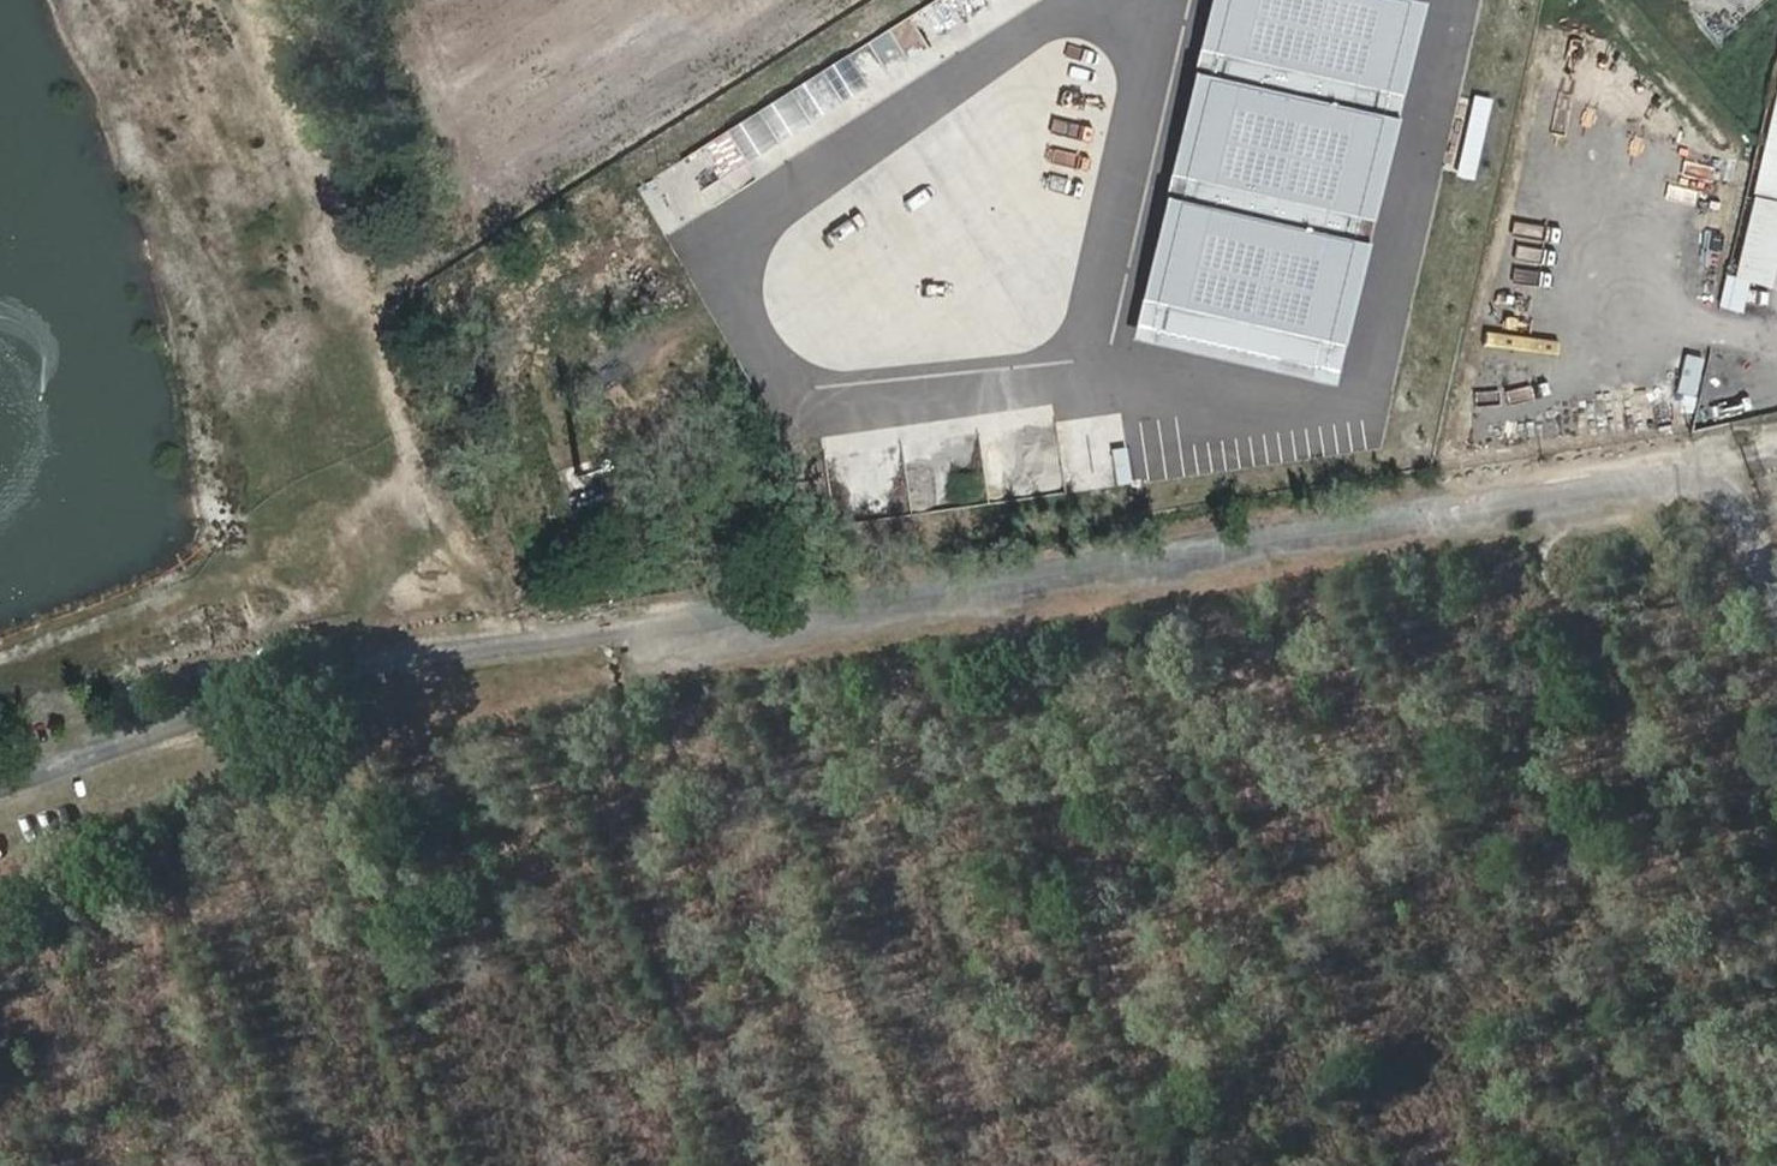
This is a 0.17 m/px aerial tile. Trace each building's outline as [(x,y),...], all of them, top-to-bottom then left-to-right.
[(1406,0),(1210,0),(1132,334),(1334,381),(1422,4),(1406,0)] [(1775,204),(1759,284),(1776,287),(1776,205),(1775,204)]
